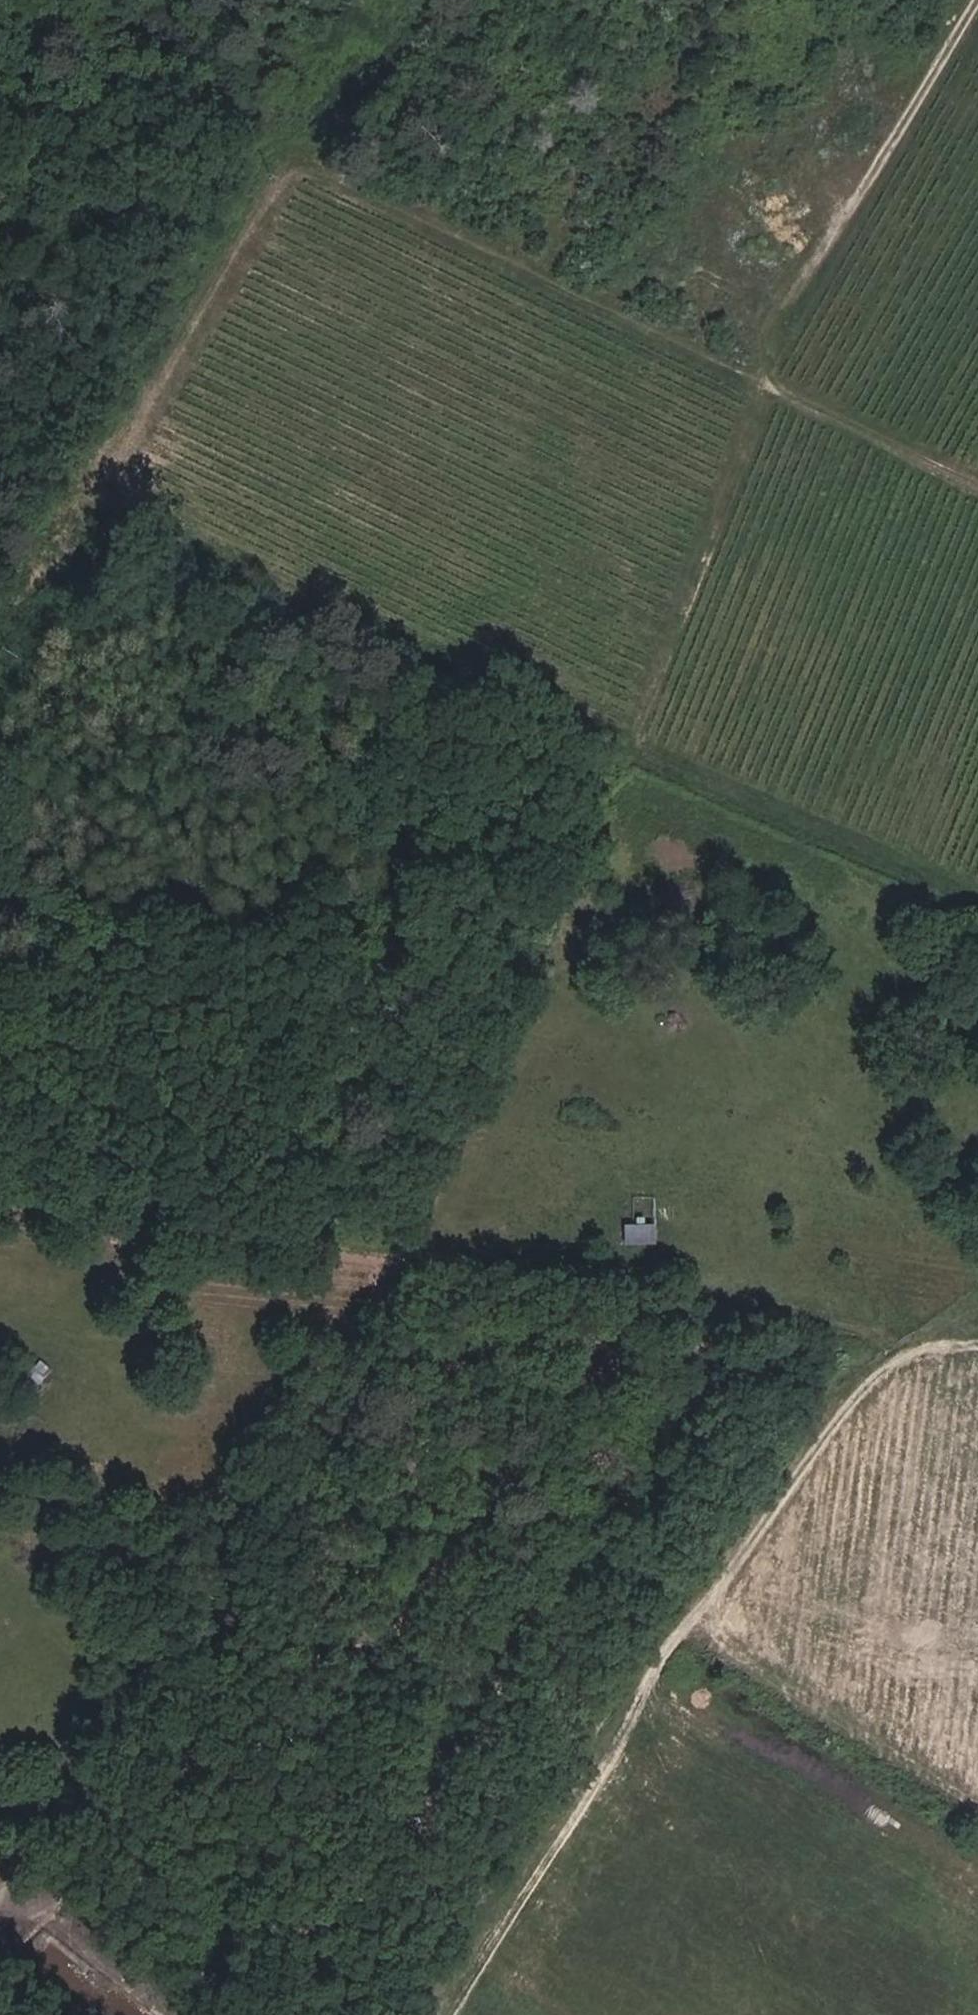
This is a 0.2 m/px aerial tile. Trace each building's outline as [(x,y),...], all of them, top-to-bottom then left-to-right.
[(659,1223),(629,1223),(629,1241),(658,1241),(659,1223)]
